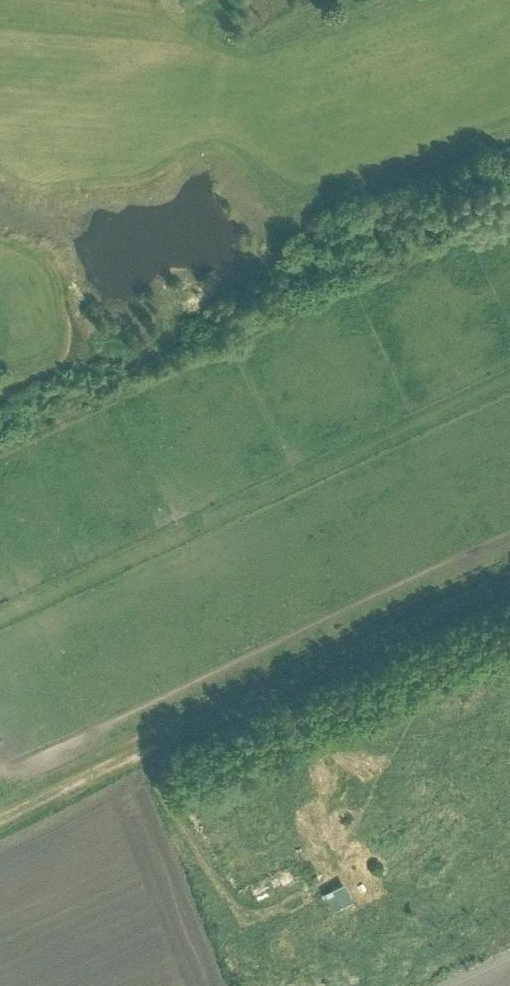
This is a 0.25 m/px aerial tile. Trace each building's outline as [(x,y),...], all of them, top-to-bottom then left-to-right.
[(342,883),(324,893),(333,910),(351,899),(342,883)]
